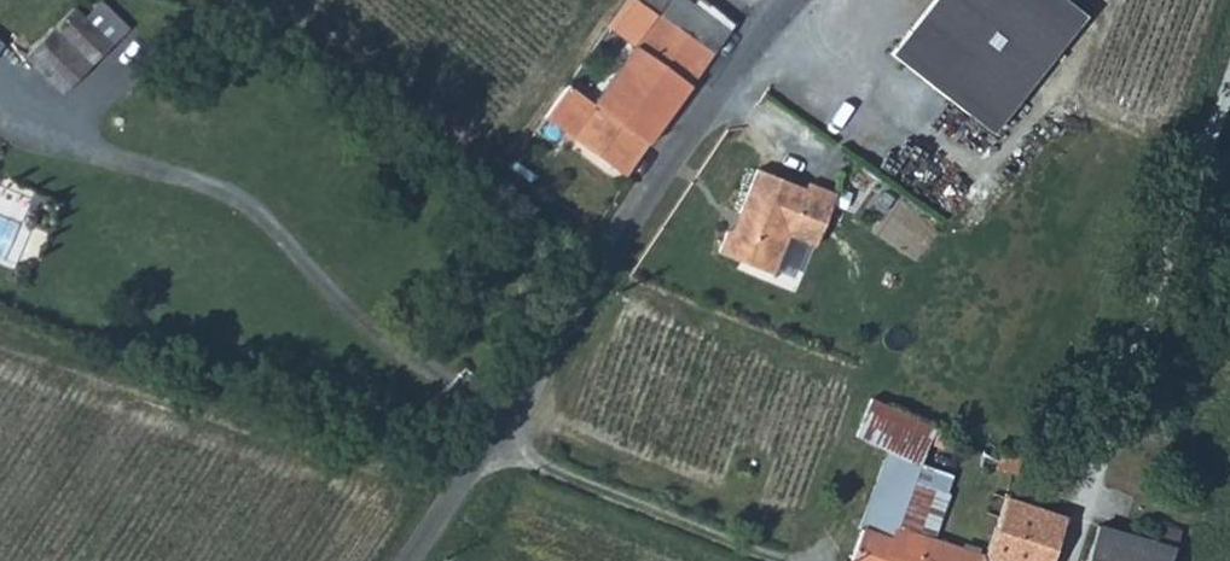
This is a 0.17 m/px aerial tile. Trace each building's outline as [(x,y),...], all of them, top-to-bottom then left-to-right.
[(74,5),(113,41),(129,23),(105,0),(78,0),(74,5)] [(655,16),(710,52),(727,29),(689,1),(689,0),(633,0),(655,16)] [(889,57),(891,59),(964,118),(1059,2),(1056,0),(936,0),(889,57)] [(1059,2),(964,118),(988,137),(1082,21),(1059,2)] [(113,41),(74,5),(27,55),(65,92),(113,41)] [(592,103),(647,141),(710,52),(655,16),(592,103)] [(565,84),(542,117),(569,136),(623,174),(647,141),(592,103),(565,84)] [(569,136),(542,117),(532,132),(558,150),(569,136)] [(722,232),(713,253),(767,275),(783,236),(809,246),(830,195),(804,183),(801,189),(752,169),(734,213),(738,215),(732,227),(722,232)] [(912,421),(870,402),(854,440),(884,454),(857,531),(863,533),(854,560),(983,560),(973,557),(896,530),(920,469),(896,459),(912,421)] [(934,431),(912,421),(896,459),(920,469),(934,431)] [(1067,519),(1007,498),(999,517),(983,560),(1053,560),(1067,519)] [(1179,535),(1156,528),(1150,544),(1099,528),(1089,560),(1169,560),(1179,535)]
